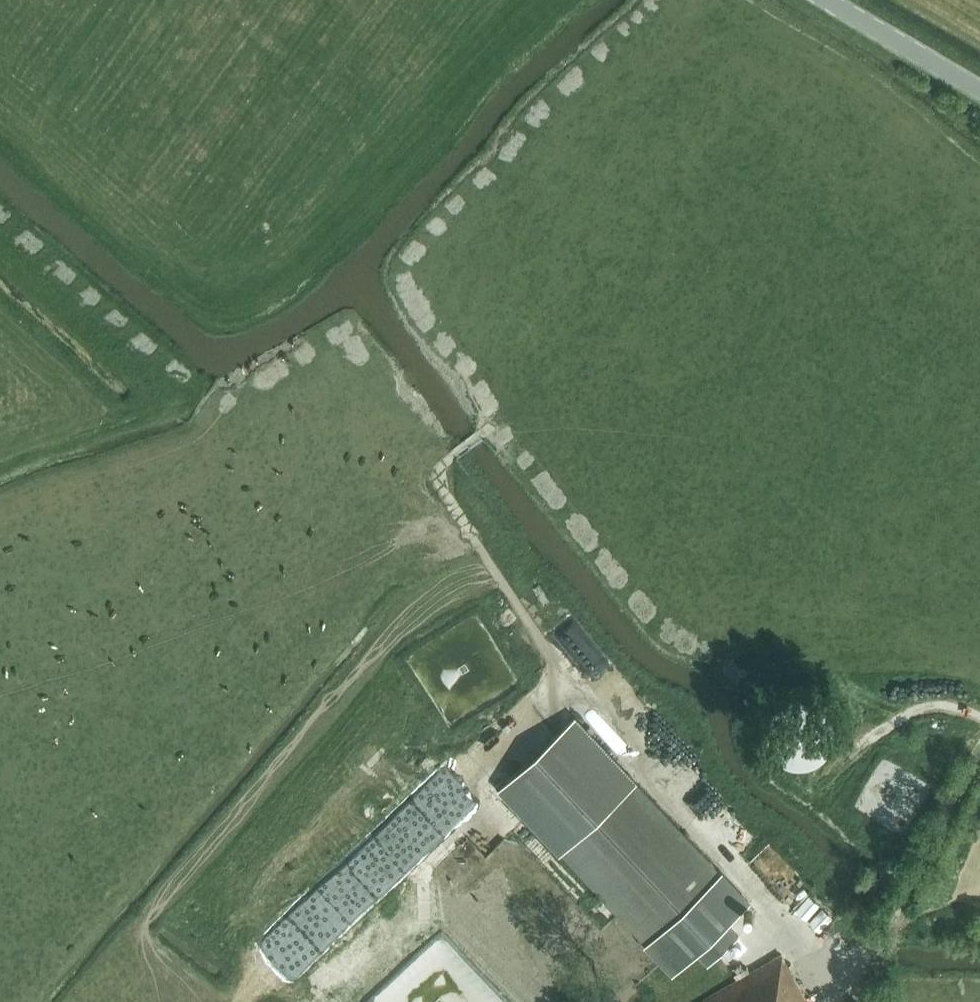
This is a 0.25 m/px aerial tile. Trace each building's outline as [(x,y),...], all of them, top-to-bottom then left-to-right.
[(835,735),(835,733),(835,730),(834,727),(833,723),(832,720),(830,717),(828,714),(826,712),(823,709),(820,707),(818,706),(814,704),(811,703),(808,702),(805,701),(801,701),(798,701),(794,702),(791,703),(788,704),(785,705),(782,707),(779,709),(776,711),(774,714),(772,717),(770,720),(769,723),(768,726),(767,729),(767,733),(766,736),(767,740),(767,743),(769,746),(770,750),(771,753),(773,756),(775,758),(778,761),(780,763),(783,765),(789,768),(793,769),(796,769),(799,770),(803,769),(806,769),(810,768),(813,767),(816,766),(819,764),(822,762),(824,760),(827,758),(829,755),(831,752),(832,749),(833,746),(834,742),(835,739),(835,735)] [(728,923),(749,903),(575,717),(501,787),(648,943),(675,973),(697,952),(709,964),(739,936),(728,923)] [(889,873),(878,889),(886,895),(896,878),(889,873)] [(810,894),(797,909),(807,919),(821,904),(810,894)] [(823,907),(810,922),(820,931),(833,916),(823,907)] [(782,953),(701,1001),(808,1001),(782,953)]
